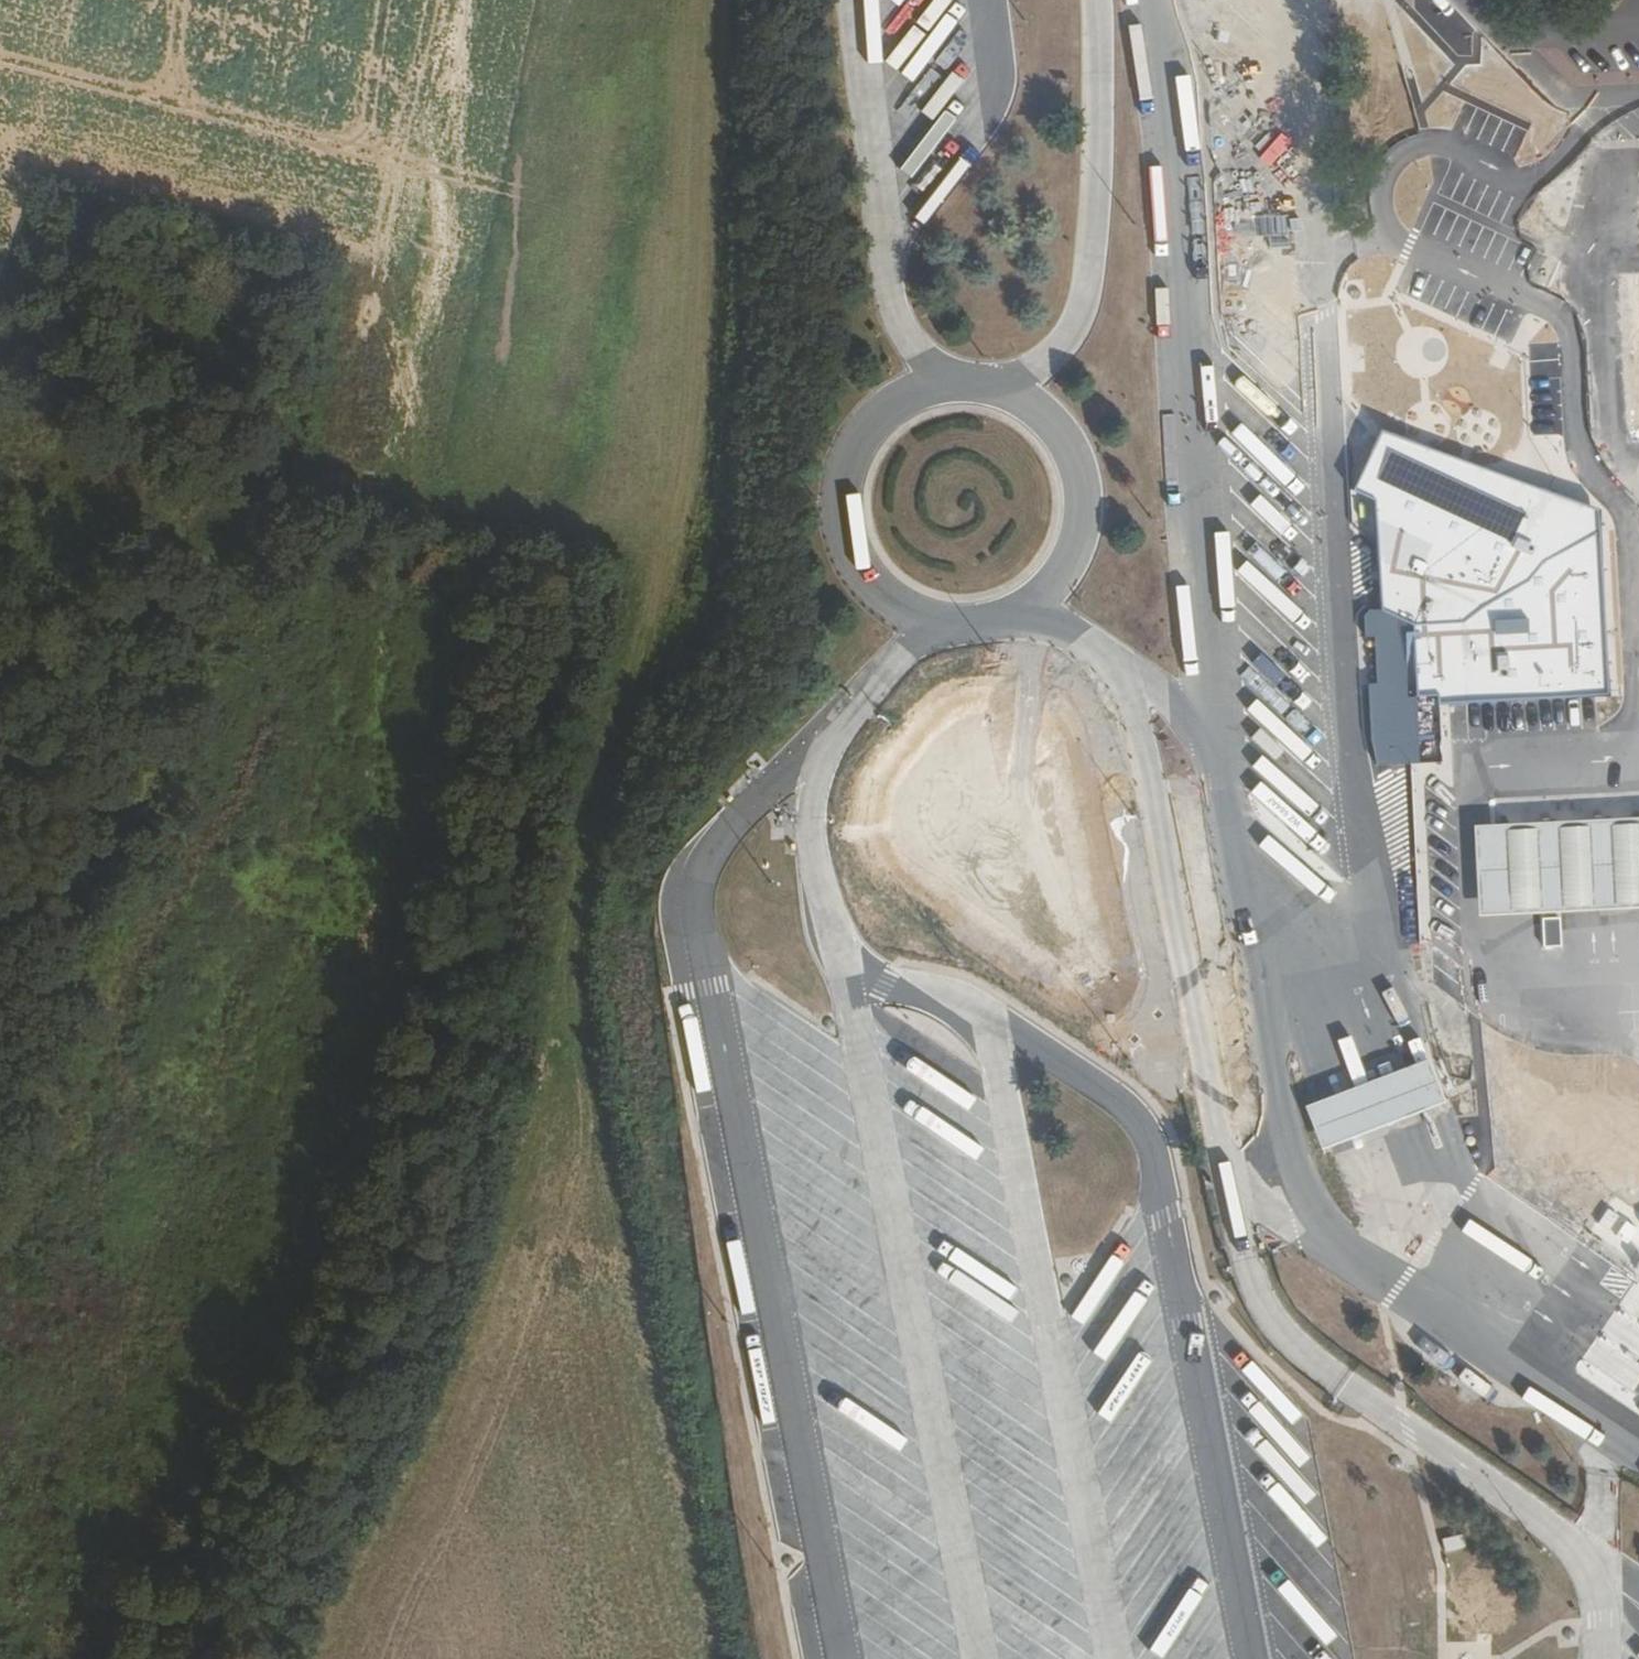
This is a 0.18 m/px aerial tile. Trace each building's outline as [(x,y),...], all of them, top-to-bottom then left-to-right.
[(1502,217),(1534,244),(1547,228),(1516,201),(1502,217)] [(1376,500),(1388,606),(1362,630),(1368,769),(1413,760),(1421,697),(1603,689),(1599,512),(1384,432),(1359,483),(1376,500)] [(1480,835),(1484,923),(1638,915),(1638,827),(1480,835)] [(1427,1060),(1304,1104),(1320,1150),(1443,1106),(1427,1060)] [(1434,1638),(1435,1595),(1401,1594),(1399,1637),(1434,1638)]
